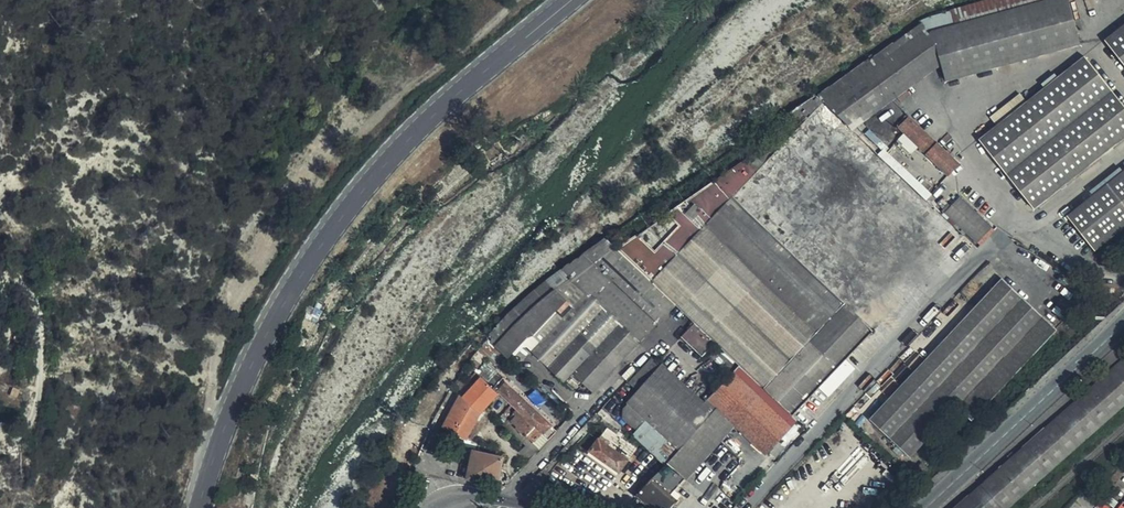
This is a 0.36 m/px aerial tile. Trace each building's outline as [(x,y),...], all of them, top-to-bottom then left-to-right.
[(1067,0),(990,0),(928,17),(939,59),(945,82),(1080,45),(1067,0)] [(939,59),(928,17),(858,66),(883,100),(939,59)] [(1105,41),(1123,65),(1123,26),(1105,41)] [(1083,57),(979,140),(1034,209),(1123,137),(1123,108),(1083,57)] [(883,100),(858,66),(814,96),(846,126),(883,100)] [(846,126),(814,96),(771,126),(778,137),(617,249),(675,304),(681,310),(681,311),(693,322),(714,342),(739,366),(791,415),(962,236),(846,126)] [(957,164),(909,118),(899,127),(926,154),(947,175),(957,164)] [(899,162),(894,167),(921,193),(925,189),(899,162)] [(1103,244),(1106,243),(1123,228),(1123,170),(1066,216),(1095,252),(1103,244)] [(951,207),(948,204),(942,210),(980,245),(994,230),(959,198),(951,207)] [(617,249),(607,240),(584,256),(656,323),(675,304),(617,249)] [(656,323),(584,256),(548,282),(514,309),(504,319),(487,339),(506,356),(522,340),(527,334),(535,332),(542,339),(532,349),(572,387),(582,377),(595,389),(608,375),(607,375),(656,323)] [(1043,344),(1055,330),(1001,279),(869,419),(909,457),(956,407),(970,421),(1043,344)] [(1083,298),(1074,289),(1062,300),(1071,309),(1083,298)] [(883,339),(909,312),(899,303),(873,330),(883,339)] [(714,342),(693,322),(680,336),(701,356),(705,352),(714,342)] [(522,340),(532,349),(542,339),(535,332),(527,334),(522,340)] [(730,376),(739,366),(714,342),(705,352),(730,376)] [(637,391),(661,366),(652,358),(629,383),(637,391)] [(956,507),(1008,507),(1123,404),(1123,359),(956,507)] [(483,363),(475,372),(482,378),(498,393),(515,408),(548,439),(551,436),(546,430),(550,426),(501,380),(499,383),(495,378),(496,376),(483,363)] [(712,410),(704,402),(662,364),(661,366),(637,391),(626,403),(628,404),(623,409),(623,417),(639,430),(646,421),(669,442),(677,449),(712,410)] [(796,419),(791,415),(739,366),(730,376),(704,402),(712,410),(713,411),(695,431),(712,447),(734,423),(765,453),(769,449),(793,423),(796,419)] [(498,393),(482,378),(461,399),(479,413),(498,393)] [(503,378),(501,380),(550,426),(552,423),(503,378)] [(461,399),(459,397),(443,427),(465,439),(479,413),(461,399)] [(505,419),(525,438),(527,436),(540,448),(548,439),(515,408),(505,419)] [(633,436),(657,458),(659,456),(663,452),(661,450),(669,442),(646,421),(639,430),(633,436)] [(804,433),(793,423),(769,449),(779,458),(804,433)] [(624,436),(609,425),(590,451),(619,472),(636,448),(622,439),(624,436)] [(546,430),(551,436),(556,431),(550,426),(546,430)] [(684,479),(712,447),(695,431),(667,464),(684,479)] [(0,433),(0,440),(9,443),(12,438),(0,433)] [(659,456),(666,462),(677,449),(669,442),(661,450),(663,452),(659,456)] [(474,452),(468,478),(468,479),(496,485),(502,458),(474,452)] [(911,474),(915,478),(926,467),(922,463),(911,474)] [(671,494),(684,479),(667,464),(652,477),(652,478),(671,494)] [(915,478),(917,480),(928,468),(926,467),(915,478)] [(928,468),(917,480),(918,481),(929,470),(928,468)] [(568,471),(564,479),(578,486),(582,477),(568,471)] [(652,478),(635,496),(644,503),(651,496),(664,507),(669,507),(677,500),(671,494),(652,478)] [(593,507),(604,507),(606,500),(595,497),(591,496),(584,494),(575,492),(578,486),(564,479),(553,499),(593,507)] [(595,497),(606,500),(609,488),(599,484),(595,497)] [(585,488),(584,494),(591,496),(593,490),(585,488)] [(644,503),(647,506),(655,507),(664,507),(651,496),(644,503)]
